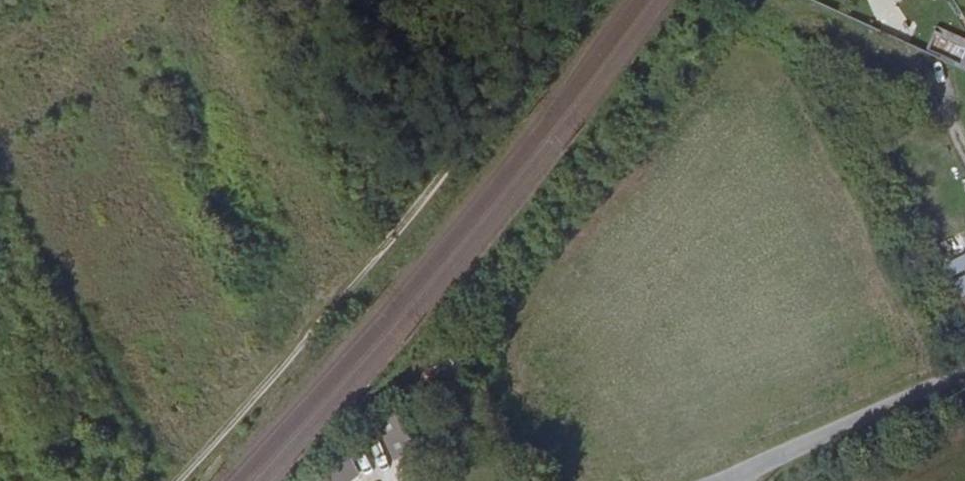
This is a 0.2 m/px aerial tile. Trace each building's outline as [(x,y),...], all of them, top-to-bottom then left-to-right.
[(964,270),(964,257),(952,235),(939,243),(958,275),(964,270)] [(964,301),(964,274),(954,280),(964,301)] [(402,407),(377,417),(394,460),(419,450),(402,407)] [(360,470),(345,453),(314,480),(348,480),(360,470)]
